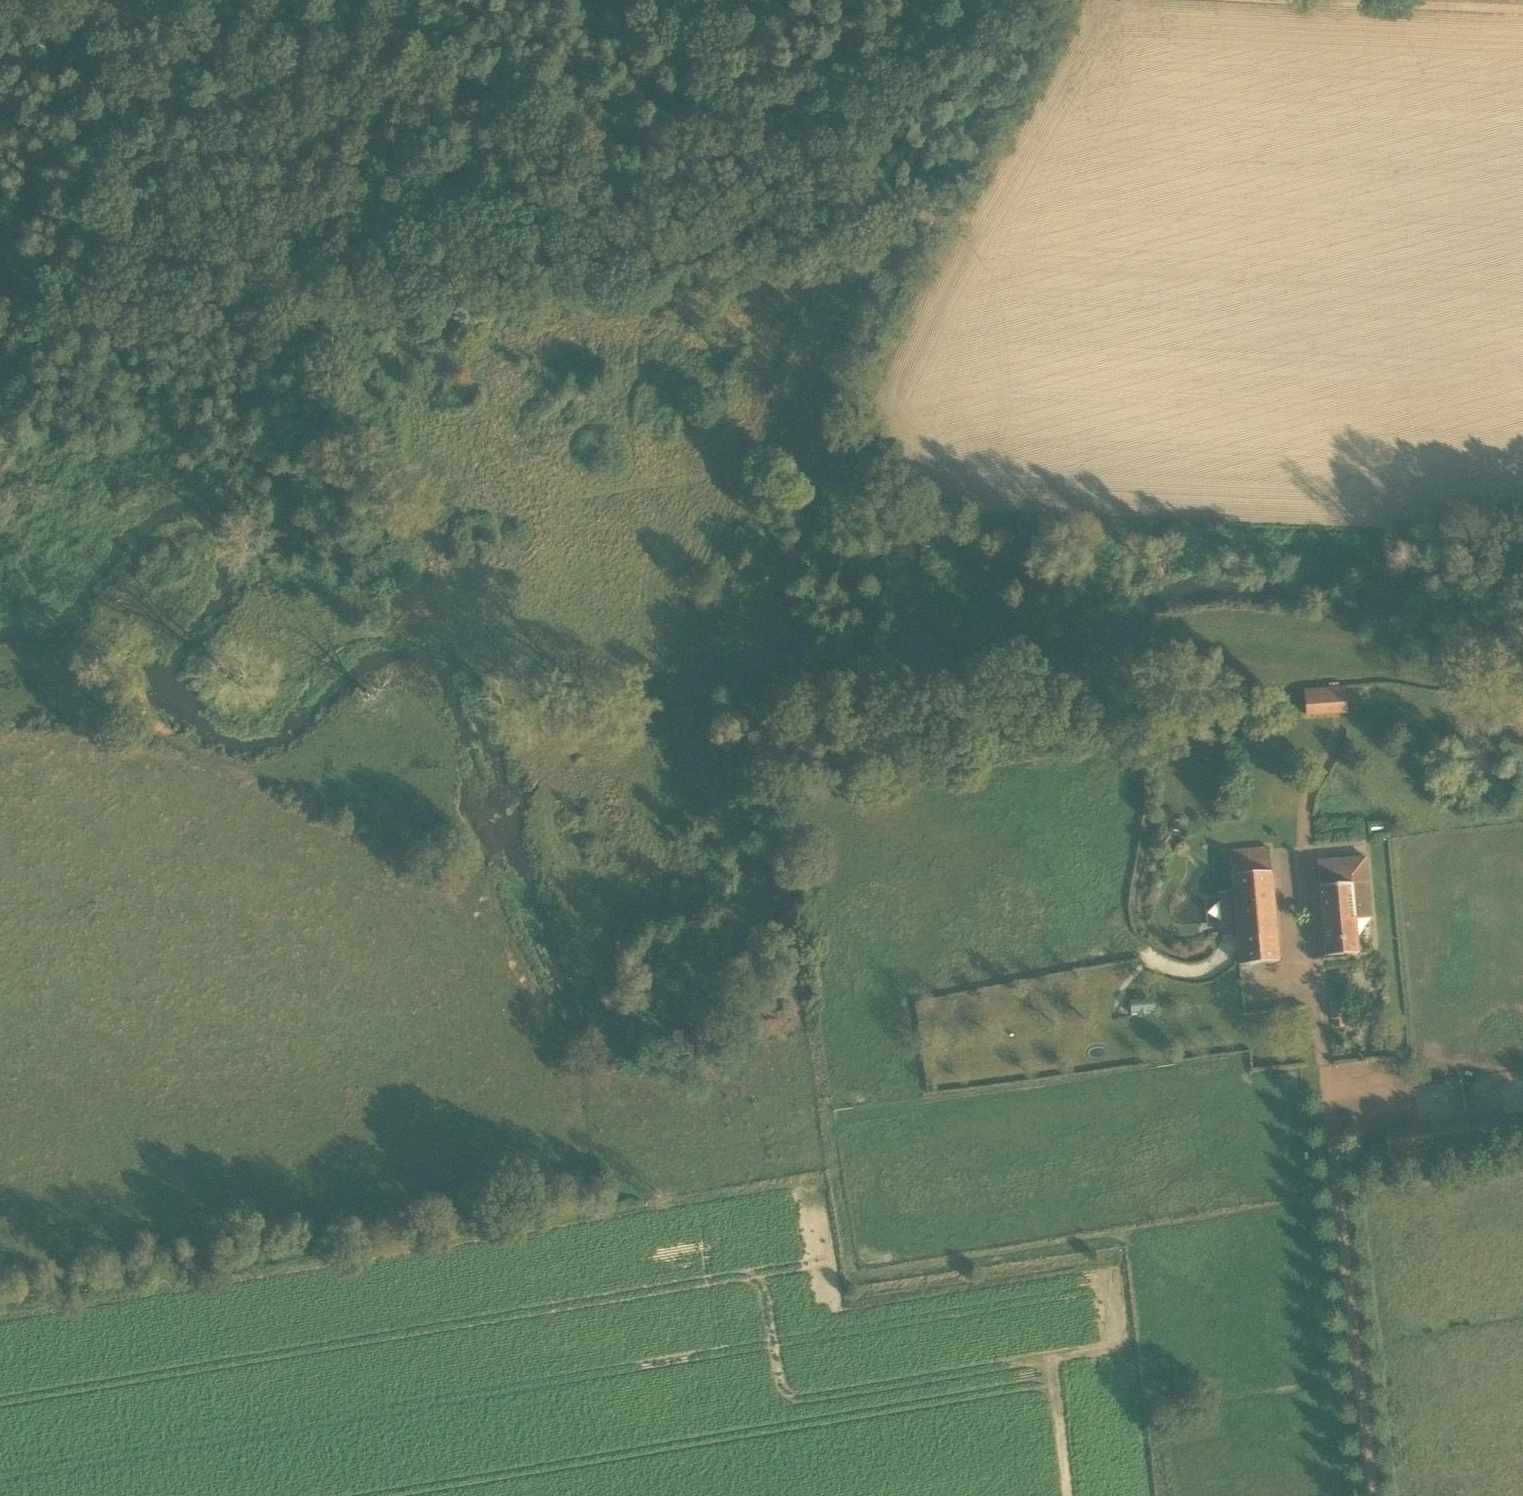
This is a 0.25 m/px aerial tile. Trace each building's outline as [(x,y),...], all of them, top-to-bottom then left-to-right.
[(1304,690),(1306,715),(1334,713),(1332,688),(1304,690)] [(1358,859),(1357,858),(1347,859),(1317,862),(1326,956),(1354,954),(1352,918),(1370,916),(1365,859),(1358,859)] [(1279,961),(1271,871),(1231,875),(1238,964),(1279,961)] [(1344,1026),(1344,1017),(1346,1017),(1344,1001),(1330,1002),(1332,1019),(1334,1018),(1335,1027),(1344,1026)]
